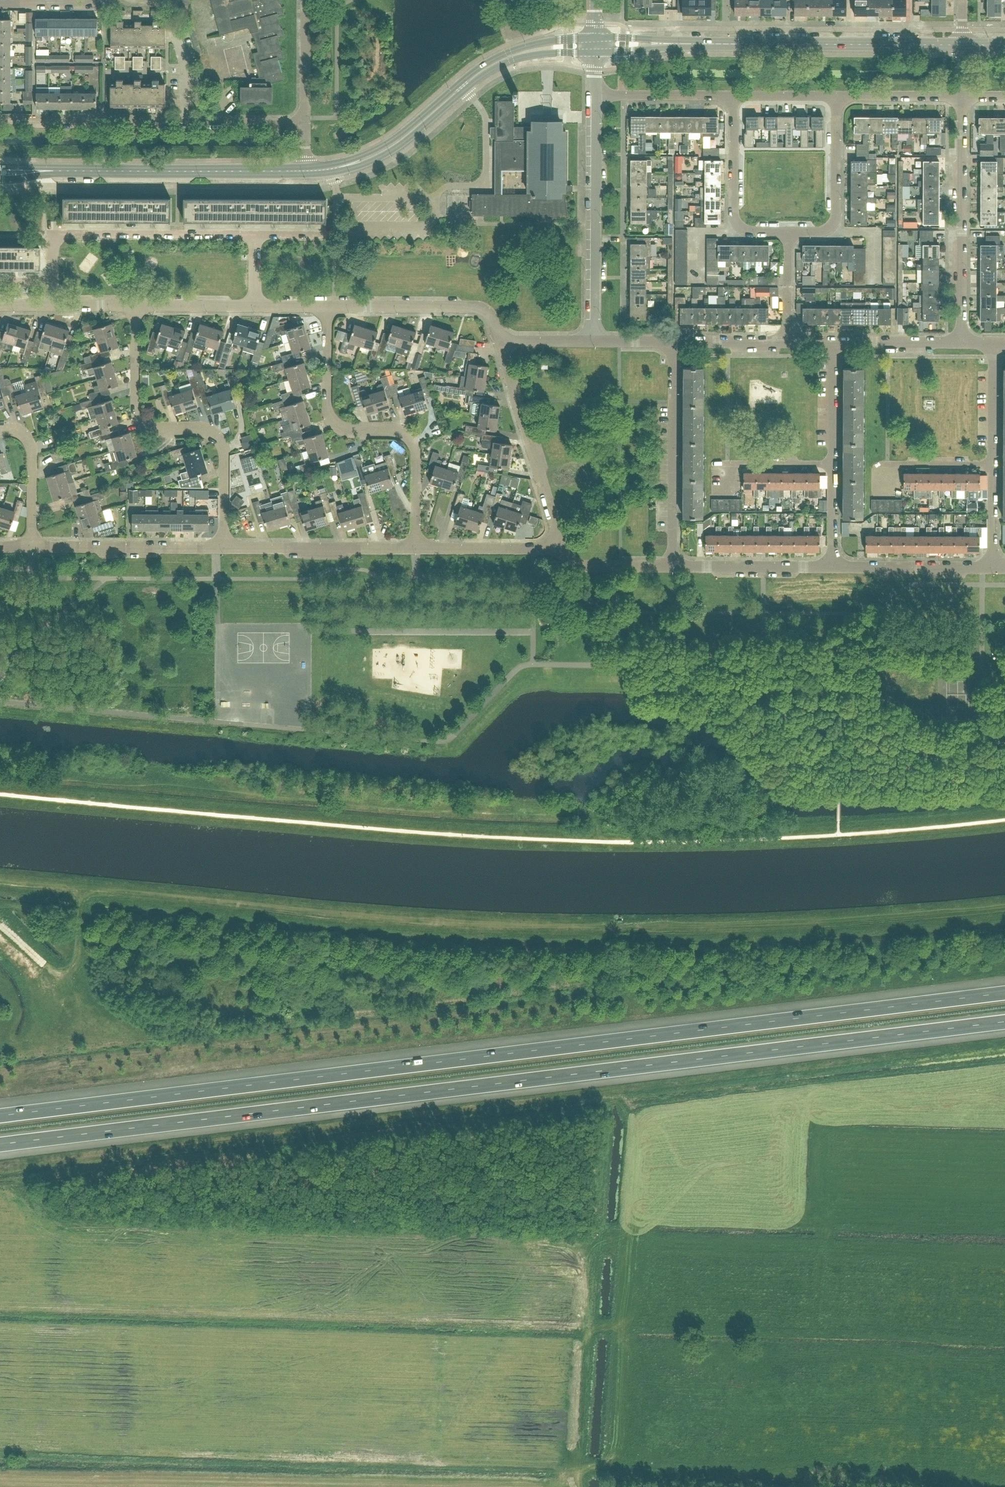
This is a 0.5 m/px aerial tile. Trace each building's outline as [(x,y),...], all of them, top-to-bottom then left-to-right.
[(236,99),(266,99),(273,99),(273,81),(284,78),(283,70),(281,70),(278,58),(285,57),(283,48),(281,49),(278,37),(285,35),(282,27),(281,27),(278,15),(285,13),(283,5),(281,5),(280,0),(211,0),(220,35),(234,31),(232,21),(254,15),(259,30),(251,32),(252,33),(253,32),(259,52),(253,53),(260,78),(257,78),(257,82),(253,83),(253,82),(250,82),(250,83),(252,83),(252,85),(244,85),(243,83),(243,98),(235,99),(236,99)] [(652,0),(635,0),(635,7),(649,7),(649,14),(665,15),(665,3),(652,3),(652,0)] [(697,0),(678,0),(678,10),(683,10),(683,15),(697,15),(697,0)] [(697,15),(711,15),(711,10),(716,10),(716,0),(697,0),(697,15)] [(748,0),(736,0),(735,15),(748,15),(748,0)] [(748,15),(761,15),(761,0),(748,0),(748,15)] [(773,0),(761,0),(761,15),(773,15),(773,0)] [(773,15),(786,15),(786,0),(773,0),(773,15)] [(808,0),(795,0),(795,15),(808,15),(808,0)] [(808,15),(820,15),(821,0),(808,0),(808,15)] [(820,15),(833,15),(833,0),(821,0),(820,15)] [(833,15),(846,15),(846,0),(833,0),(833,15)] [(868,0),(855,0),(855,16),(868,16),(868,0)] [(868,16),(880,16),(880,0),(868,0),(868,16)] [(880,16),(893,16),(893,0),(880,0),(880,16)] [(906,0),(893,0),(893,16),(906,16),(906,0)] [(929,11),(929,10),(921,10),(921,15),(932,16),(946,16),(946,2),(932,2),(932,11),(929,11)] [(1001,2),(988,2),(988,16),(1001,16),(1002,5),(1004,5),(1004,7),(1004,2),(1001,2)] [(18,31),(26,32),(33,32),(33,23),(26,23),(26,13),(22,13),(22,25),(26,25),(26,28),(18,28),(18,31)] [(12,26),(12,19),(0,19),(0,31),(12,31),(15,31),(15,26),(12,26)] [(49,34),(49,19),(37,19),(37,41),(49,41),(49,34)] [(61,19),(49,19),(49,34),(61,34),(61,19)] [(61,34),(73,34),(73,19),(61,19),(61,34)] [(73,34),(85,34),(85,19),(73,19),(73,34)] [(97,19),(85,19),(85,34),(97,34),(97,19)] [(153,21),(153,25),(142,25),(142,21),(135,21),(135,27),(124,27),(124,21),(117,21),(117,25),(111,25),(111,48),(112,48),(112,47),(165,47),(165,48),(166,48),(166,24),(165,24),(165,27),(160,27),(160,21),(153,21)] [(12,31),(0,31),(0,43),(12,43),(12,31)] [(12,43),(0,43),(0,55),(12,55),(15,55),(15,50),(12,50),(12,43)] [(12,55),(0,55),(0,67),(11,67),(12,55)] [(125,70),(125,57),(115,57),(115,70),(125,70)] [(133,70),(144,70),(144,57),(133,57),(133,70)] [(151,70),(161,70),(161,57),(151,57),(151,70)] [(11,67),(0,67),(0,79),(11,79),(11,67)] [(162,76),(152,75),(152,80),(153,80),(153,86),(142,86),(142,80),(144,80),(144,76),(134,76),(134,80),(135,80),(135,84),(124,84),(124,81),(126,81),(126,76),(116,75),(116,80),(117,80),(117,86),(112,86),(112,83),(111,83),(111,107),(112,107),(112,106),(165,106),(165,107),(166,107),(166,84),(160,84),(160,80),(162,80),(162,76)] [(11,79),(0,79),(0,91),(11,91),(11,79)] [(0,91),(0,103),(11,103),(11,91),(0,91)] [(24,103),(33,103),(33,91),(24,91),(24,103)] [(49,93),(37,93),(37,108),(49,108),(49,93)] [(61,108),(61,93),(49,93),(49,108),(61,108)] [(61,93),(61,108),(73,108),(73,93),(61,93)] [(85,108),(85,93),(73,93),(73,108),(85,108)] [(97,93),(85,93),(85,108),(97,109),(97,93)] [(553,217),(567,215),(568,215),(569,215),(566,201),(567,185),(567,183),(567,182),(566,182),(567,175),(567,174),(567,166),(568,166),(568,165),(567,165),(567,158),(568,158),(568,157),(567,157),(567,149),(568,149),(568,148),(567,148),(567,141),(568,141),(568,140),(567,140),(567,131),(562,131),(562,122),(561,122),(561,123),(555,123),(555,122),(554,122),(552,124),(544,124),(542,122),(541,122),(541,123),(536,123),(536,122),(534,122),(534,127),(515,127),(514,101),(496,101),(496,102),(497,102),(497,124),(496,124),(496,128),(491,128),(491,137),(496,137),(496,141),(497,141),(497,194),(473,194),(473,215),(473,214),(485,214),(485,215),(486,215),(486,214),(520,214),(520,215),(521,215),(521,212),(527,213),(527,215),(528,214),(542,217),(542,218),(543,217),(552,217),(552,218),(553,218),(553,217)] [(705,114),(704,117),(703,117),(703,132),(703,136),(718,136),(718,117),(711,117),(710,114),(705,114)] [(645,153),(645,132),(646,117),(631,116),(631,132),(641,132),(641,137),(640,137),(639,147),(640,147),(640,153),(645,153)] [(660,132),(660,117),(646,117),(645,132),(656,132),(656,136),(654,136),(654,144),(660,144),(660,132)] [(674,133),(674,117),(660,117),(660,132),(669,132),(669,137),(669,143),(669,148),(674,149),(674,143),(674,133)] [(689,144),(689,132),(689,117),(674,117),(674,133),(685,133),(685,137),(683,137),(683,144),(689,144)] [(703,117),(689,117),(689,132),(699,132),(699,137),(697,137),(697,144),(703,144),(703,136),(703,132),(703,117)] [(744,133),(744,147),(754,147),(754,129),(762,129),(762,117),(746,117),(746,133),(744,133)] [(762,117),(762,129),(770,129),(770,147),(777,147),(778,142),(778,129),(777,129),(777,117),(762,117)] [(792,129),(792,117),(777,117),(777,129),(778,129),(785,129),(785,147),(793,147),(793,142),(793,129),(792,129)] [(807,129),(808,117),(792,117),(792,129),(793,129),(800,129),(800,147),(808,147),(808,142),(807,129)] [(808,117),(807,129),(816,129),(816,147),(823,147),(823,117),(808,117)] [(856,144),(856,150),(869,150),(869,133),(869,117),(854,117),(854,133),(865,133),(865,138),(863,138),(863,144),(856,144)] [(884,144),(884,133),(883,117),(869,117),(869,133),(879,133),(879,138),(878,138),(877,144),(884,144)] [(883,117),(884,133),(894,133),(894,138),(892,138),(892,144),(898,144),(898,133),(898,117),(883,117)] [(912,117),(898,117),(898,133),(908,133),(908,138),(906,138),(906,144),(912,144),(912,133),(912,117)] [(912,117),(912,133),(923,133),(923,138),(921,138),(921,145),(927,145),(927,133),(927,118),(912,117)] [(942,118),(927,118),(927,133),(937,133),(937,137),(936,137),(935,145),(941,145),(941,133),(942,133),(942,118)] [(993,155),(993,145),(993,134),(993,118),(979,118),(979,134),(987,134),(987,145),(981,145),(981,155),(993,155)] [(993,118),(993,134),(1004,134),(1004,138),(1002,138),(1002,145),(1004,145),(1004,118),(993,118)] [(856,150),(856,161),(869,161),(869,160),(869,150),(856,150)] [(980,161),(980,174),(1003,174),(1003,158),(989,158),(989,161),(980,161)] [(630,160),(630,172),(647,172),(647,165),(651,165),(651,160),(630,160)] [(695,175),(704,175),(706,175),(705,173),(721,173),(721,160),(719,160),(704,160),(704,170),(701,170),(701,169),(695,169),(695,175)] [(869,160),(869,161),(856,161),(851,161),(851,173),(867,173),(867,172),(877,172),(877,160),(869,160)] [(914,173),(923,174),(939,174),(939,161),(923,161),(923,168),(914,168),(914,173)] [(630,172),(630,185),(647,185),(651,185),(651,172),(647,172),(630,172)] [(867,173),(851,173),(851,186),(867,186),(867,185),(876,185),(877,172),(867,172),(867,173)] [(721,185),(721,173),(705,173),(706,175),(704,175),(704,182),(701,182),(701,181),(695,181),(695,187),(704,187),(705,187),(706,185),(721,185)] [(898,174),(898,186),(903,186),(903,179),(910,179),(910,173),(903,173),(903,174),(898,174)] [(923,186),(939,186),(939,174),(923,174),(923,181),(919,181),(919,185),(923,186)] [(1003,187),(1003,174),(980,174),(980,187),(1003,187)] [(630,185),(630,198),(647,198),(647,185),(630,185)] [(720,198),(721,185),(706,185),(705,187),(704,187),(704,195),(701,195),(701,194),(695,194),(695,200),(701,200),(704,200),(705,200),(705,198),(720,198)] [(851,186),(851,198),(867,198),(867,197),(867,189),(870,189),(870,190),(876,191),(876,185),(867,185),(867,186),(851,186)] [(923,186),(923,199),(939,199),(939,186),(923,186)] [(980,187),(980,199),(997,199),(997,191),(1003,191),(1003,187),(980,187)] [(867,198),(851,198),(851,211),(867,211),(867,210),(867,202),(870,202),(870,203),(876,203),(876,197),(867,197),(867,198)] [(64,198),(64,222),(65,222),(65,221),(100,221),(100,199),(66,199),(66,198),(64,198)] [(170,222),(171,222),(171,198),(170,198),(170,199),(136,199),(135,221),(170,222)] [(186,221),(201,222),(220,222),(220,199),(186,199),(186,198),(185,198),(185,223),(186,223),(186,221)] [(630,198),(630,210),(647,210),(647,198),(630,198)] [(695,212),(701,212),(705,212),(705,211),(720,210),(720,198),(705,198),(705,200),(704,200),(701,200),(701,206),(695,206),(695,212)] [(100,221),(115,221),(135,221),(136,199),(100,199),(100,221)] [(220,222),(236,222),(256,222),(256,199),(220,199),(220,222)] [(256,222),(271,222),(291,222),(291,199),(256,199),(256,222)] [(291,222),(311,222),(326,222),(326,223),(327,223),(327,199),(326,199),(326,200),(291,199),(291,222)] [(923,199),(923,211),(939,212),(939,199),(923,199)] [(980,199),(980,211),(997,211),(997,199),(980,199)] [(917,208),(918,200),(905,200),(905,207),(917,208)] [(647,210),(630,210),(630,223),(647,223),(651,223),(651,219),(657,219),(657,210),(647,210)] [(672,228),(672,210),(668,210),(668,223),(663,223),(663,228),(672,228)] [(720,224),(720,210),(705,211),(705,212),(701,212),(701,218),(695,218),(695,227),(706,227),(706,224),(720,224)] [(867,211),(851,211),(850,224),(867,224),(867,215),(870,215),(870,216),(876,216),(876,210),(867,210),(867,211)] [(939,224),(939,212),(923,211),(923,224),(939,224)] [(1004,211),(997,211),(980,211),(981,225),(984,225),(984,227),(1004,227),(1004,211)] [(922,245),(922,258),(939,258),(939,245),(933,245),(933,231),(919,231),(919,245),(922,245)] [(980,245),(980,258),(997,258),(997,257),(1004,257),(1004,246),(1000,246),(1000,236),(986,236),(986,245),(980,245)] [(668,244),(668,255),(672,255),(672,237),(663,237),(663,244),(668,244)] [(630,244),(630,255),(651,255),(651,238),(637,238),(637,244),(630,244)] [(707,239),(707,248),(718,248),(718,245),(718,239),(707,239)] [(718,261),(730,261),(730,245),(718,245),(718,248),(718,254),(718,260),(718,261)] [(743,245),(730,245),(730,261),(738,261),(738,266),(744,266),(744,261),(743,261),(743,245)] [(750,267),(756,267),(756,245),(743,245),(743,261),(744,261),(750,261),(750,267)] [(768,245),(756,245),(756,267),(756,272),(760,272),(762,269),(762,266),(768,266),(768,245)] [(802,276),(802,285),(815,285),(815,271),(817,271),(817,262),(815,262),(815,245),(802,245),(802,261),(812,262),(812,265),(811,265),(811,276),(802,276)] [(828,245),(815,245),(815,262),(817,262),(824,262),(824,265),(823,265),(823,271),(829,271),(829,262),(828,262),(828,245)] [(842,271),(842,262),(841,262),(841,245),(828,245),(828,262),(829,262),(837,262),(837,265),(836,265),(836,271),(842,271)] [(853,255),(854,249),(854,245),(841,245),(841,262),(842,262),(849,262),(849,271),(854,271),(854,267),(854,261),(853,261),(853,255)] [(3,269),(18,269),(38,269),(38,270),(39,270),(39,246),(38,246),(38,247),(3,247),(3,269)] [(651,268),(651,255),(630,255),(630,268),(646,268),(651,268)] [(903,258),(898,258),(898,270),(903,270),(903,269),(907,269),(907,258),(903,258)] [(939,270),(939,258),(922,258),(922,264),(917,264),(917,269),(922,269),(922,270),(939,270)] [(980,270),(997,270),(997,258),(980,258),(980,270)] [(630,268),(630,280),(646,280),(646,268),(630,268)] [(922,270),(922,283),(939,283),(939,270),(922,270)] [(980,270),(980,282),(997,282),(997,270),(980,270)] [(743,284),(756,284),(756,276),(750,276),(750,280),(743,280),(743,284)] [(769,276),(756,276),(756,284),(769,285),(769,276)] [(646,293),(646,280),(630,280),(630,293),(646,293)] [(997,295),(997,282),(980,282),(980,295),(997,295)] [(922,283),(922,294),(922,295),(939,295),(939,283),(922,283)] [(756,287),(756,296),(769,296),(769,287),(756,287)] [(815,301),(815,293),(815,288),(803,288),(803,292),(802,297),(805,297),(805,301),(815,301)] [(896,288),(891,288),(878,288),(878,293),(889,293),(889,299),(896,299),(896,288)] [(630,293),(630,305),(646,305),(646,298),(651,298),(651,294),(646,294),(646,293),(630,293)] [(922,307),(939,307),(939,295),(922,295),(922,294),(920,294),(920,302),(913,302),(913,307),(922,307)] [(980,295),(980,307),(997,307),(997,295),(980,295)] [(680,324),(693,324),(693,308),(692,308),(686,307),(686,297),(675,297),(675,316),(680,316),(680,324)] [(693,324),(706,324),(706,308),(704,308),(696,308),(696,304),(697,304),(698,298),(692,298),(692,308),(693,308),(693,324)] [(706,324),(718,324),(718,308),(717,308),(709,308),(709,304),(710,304),(710,298),(704,298),(704,308),(706,308),(706,324)] [(718,324),(731,324),(730,308),(729,308),(722,308),(722,304),(723,304),(723,298),(717,298),(717,308),(718,308),(718,324)] [(731,324),(743,324),(743,308),(742,308),(734,308),(734,304),(735,304),(735,298),(729,298),(729,308),(730,308),(731,324)] [(743,324),(756,324),(756,308),(754,308),(755,298),(742,298),(742,308),(743,308),(743,324)] [(755,298),(754,308),(756,308),(756,324),(769,324),(769,308),(759,308),(759,305),(760,305),(760,298),(755,298)] [(865,302),(865,324),(878,324),(878,308),(871,308),(871,300),(865,300),(865,302)] [(841,308),(841,324),(853,324),(853,308),(853,302),(841,302),(841,308)] [(853,308),(853,324),(865,324),(865,302),(853,302),(853,308)] [(878,308),(878,324),(891,324),(891,308),(883,308),(884,302),(878,302),(878,308)] [(646,305),(630,305),(630,319),(646,319),(646,305)] [(903,307),(898,307),(898,324),(908,324),(908,308),(903,308),(903,307)] [(939,307),(922,307),(922,320),(939,320),(939,307)] [(980,307),(980,321),(997,321),(1001,318),(1001,313),(1004,313),(1004,308),(997,308),(997,307),(980,307)] [(815,324),(815,308),(802,308),(802,324),(815,324)] [(815,308),(815,324),(828,324),(828,308),(815,308)] [(828,308),(828,324),(841,324),(841,308),(828,308)] [(96,333),(98,341),(116,335),(112,323),(100,327),(99,322),(101,321),(101,320),(81,326),(83,333),(88,331),(89,335),(96,333)] [(287,333),(290,341),(308,336),(304,324),(292,328),(291,323),(293,322),(293,321),(273,327),(275,334),(281,332),(282,335),(287,333)] [(20,326),(9,323),(5,335),(0,333),(0,352),(2,347),(6,348),(8,342),(15,344),(20,326)] [(38,331),(34,344),(32,351),(38,353),(40,347),(50,350),(52,344),(53,344),(58,327),(47,323),(43,335),(38,333),(39,331),(38,331)] [(169,345),(174,327),(162,323),(159,335),(153,334),(154,331),(153,331),(147,351),(154,353),(156,347),(159,348),(160,346),(167,349),(168,345),(169,345)] [(207,345),(212,327),(200,324),(197,336),(192,334),(192,332),(191,332),(187,345),(188,345),(185,351),(186,351),(192,353),(194,346),(205,350),(207,345)] [(245,345),(250,327),(239,324),(235,336),(230,334),(230,332),(226,345),(224,351),(230,353),(234,342),(245,345)] [(356,344),(361,346),(367,328),(355,324),(351,336),(346,334),(347,332),(346,332),(340,351),(346,353),(348,348),(354,350),(356,344)] [(384,332),(380,345),(381,346),(378,352),(379,352),(384,354),(386,348),(397,351),(399,346),(405,328),(393,324),(389,337),(384,335),(385,333),(384,332)] [(437,346),(443,328),(431,325),(428,337),(422,335),(423,333),(422,333),(418,346),(416,352),(417,353),(422,354),(424,349),(429,350),(430,344),(437,346)] [(32,330),(20,326),(15,344),(13,350),(24,354),(23,359),(24,360),(21,368),(26,368),(28,361),(29,361),(32,351),(34,344),(29,342),(32,330)] [(416,332),(417,329),(409,326),(408,329),(405,328),(399,346),(404,348),(402,354),(409,356),(407,361),(413,363),(417,353),(416,352),(418,346),(413,344),(416,332)] [(65,369),(67,362),(73,342),(73,341),(72,344),(67,342),(70,330),(58,327),(53,344),(52,344),(50,350),(50,351),(62,355),(57,369),(65,369)] [(186,331),(174,327),(169,345),(180,348),(174,366),(181,368),(186,351),(185,351),(188,345),(187,345),(182,343),(186,331)] [(226,345),(220,343),(224,331),(212,327),(207,345),(218,348),(214,360),(221,362),(224,351),(226,345)] [(250,327),(245,345),(256,349),(252,360),(259,362),(265,343),(265,342),(264,345),(258,343),(262,331),(250,327)] [(379,332),(367,328),(361,346),(372,349),(369,361),(375,363),(379,352),(378,352),(381,346),(380,345),(375,344),(379,332)] [(456,346),(451,345),(455,332),(443,328),(437,346),(449,350),(445,362),(451,363),(455,349),(456,346)] [(268,333),(264,348),(269,347),(273,334),(268,333)] [(120,347),(116,335),(98,341),(102,352),(90,355),(92,361),(98,359),(98,360),(112,356),(112,355),(109,356),(108,351),(120,347)] [(311,348),(308,336),(290,341),(293,353),(282,356),(284,362),(290,360),(290,361),(304,357),(303,356),(301,357),(299,352),(311,348)] [(488,366),(475,364),(477,353),(474,352),(476,340),(461,338),(460,344),(457,344),(456,346),(455,349),(469,351),(465,376),(468,376),(486,379),(488,366)] [(100,365),(98,360),(98,359),(92,361),(81,365),(83,371),(88,370),(90,375),(96,373),(98,379),(116,373),(112,362),(100,365)] [(292,366),(290,361),(290,360),(284,362),(273,365),(275,372),(286,368),(290,380),(307,374),(304,363),(292,366)] [(684,368),(684,387),(703,387),(703,368),(684,368)] [(844,387),(863,387),(863,368),(844,368),(844,387)] [(119,385),(116,373),(98,379),(99,384),(94,386),(95,392),(90,394),(91,400),(92,400),(98,398),(111,394),(111,393),(109,394),(107,389),(119,385)] [(7,406),(3,394),(8,392),(9,392),(5,379),(4,374),(0,376),(0,408),(7,406)] [(311,386),(307,374),(290,380),(293,391),(282,395),(284,400),(284,401),(290,399),(303,395),(303,394),(301,395),(299,390),(311,386)] [(26,385),(28,392),(33,409),(34,412),(45,408),(44,406),(45,406),(41,394),(46,392),(47,394),(48,394),(42,375),(36,376),(37,382),(26,385)] [(181,392),(187,410),(199,406),(195,394),(200,393),(201,393),(198,386),(199,386),(196,375),(189,377),(193,389),(181,392)] [(220,392),(225,410),(237,407),(233,395),(239,393),(239,395),(240,395),(234,375),(227,377),(229,382),(225,383),(227,390),(220,392)] [(405,415),(417,411),(411,393),(409,387),(398,390),(396,383),(395,384),(392,375),(387,376),(393,393),(392,394),(396,407),(397,407),(396,405),(401,403),(405,415)] [(373,393),(379,411),(391,407),(387,395),(392,394),(393,393),(387,376),(381,378),(382,383),(379,384),(377,386),(378,389),(373,391),(373,393)] [(411,393),(417,411),(429,407),(425,396),(431,394),(431,396),(432,396),(425,376),(419,378),(423,390),(411,393)] [(484,392),(486,379),(468,376),(466,389),(454,387),(453,394),(471,396),(471,395),(472,390),(484,392)] [(34,412),(33,409),(28,392),(22,393),(20,387),(15,389),(13,384),(12,384),(11,380),(8,378),(5,379),(9,392),(8,392),(13,405),(12,403),(17,401),(21,413),(22,413),(23,415),(34,412)] [(187,410),(181,392),(170,396),(167,384),(160,386),(166,406),(167,406),(166,403),(172,402),(175,414),(187,410)] [(204,403),(210,402),(213,414),(214,414),(215,417),(223,414),(222,411),(225,410),(220,392),(214,394),(212,390),(210,389),(208,389),(207,384),(199,386),(198,386),(201,393),(200,393),(204,406),(205,406),(204,403)] [(367,414),(379,411),(373,393),(367,395),(366,390),(364,389),(360,390),(359,385),(352,387),(358,407),(359,406),(358,404),(363,402),(367,414)] [(703,406),(703,387),(684,387),(684,405),(703,406)] [(863,387),(844,387),(844,406),(863,406),(863,387)] [(480,415),(499,418),(501,406),(488,404),(489,398),(491,399),(491,398),(471,395),(471,396),(470,402),(474,403),(472,404),(471,411),(473,414),(480,415)] [(98,417),(116,411),(112,400),(100,403),(98,398),(92,400),(91,400),(81,403),(83,409),(88,408),(91,419),(98,417)] [(292,404),(290,399),(284,401),(284,400),(273,404),(275,410),(280,409),(283,419),(290,417),(290,418),(308,412),(304,401),(292,404)] [(703,424),(703,406),(684,405),(684,424),(703,424)] [(863,406),(844,406),(844,424),(863,424),(863,406)] [(119,423),(116,411),(98,417),(101,428),(90,432),(92,438),(99,436),(109,433),(109,432),(107,427),(119,423)] [(311,424),(308,412),(290,418),(291,423),(282,425),(284,432),(282,433),(284,439),(291,437),(301,434),(301,433),(299,428),(311,424)] [(480,415),(479,427),(467,426),(466,432),(483,435),(483,434),(484,434),(485,428),(497,430),(499,418),(480,415)] [(703,443),(703,424),(684,424),(684,442),(703,443)] [(863,424),(844,424),(844,443),(863,443),(863,424)] [(119,429),(109,432),(109,433),(99,436),(101,442),(106,440),(108,446),(115,444),(116,449),(134,444),(131,432),(119,436),(117,431),(119,430),(119,429)] [(311,430),(301,433),(301,434),(291,437),(293,443),(298,441),(299,445),(306,443),(308,450),(326,445),(322,433),(310,437),(309,432),(311,431),(311,430)] [(59,433),(52,435),(55,444),(62,442),(59,433)] [(492,454),(511,457),(512,445),(500,443),(501,437),(503,437),(484,434),(483,434),(483,435),(481,445),(483,447),(490,448),(491,447),(493,447),(492,454)] [(254,439),(241,442),(243,448),(255,445),(254,439)] [(703,461),(703,443),(684,442),(684,461),(703,461)] [(863,443),(844,443),(843,462),(863,462),(863,443)] [(134,444),(116,449),(110,451),(113,463),(108,464),(110,471),(130,465),(130,464),(127,465),(126,459),(138,456),(134,444)] [(187,465),(205,460),(201,448),(189,452),(188,447),(190,446),(190,445),(170,451),(172,458),(184,454),(187,465)] [(330,457),(326,445),(308,450),(310,457),(304,459),(305,464),(300,465),(302,471),(322,465),(321,465),(319,466),(317,460),(330,457)] [(429,469),(434,471),(430,483),(442,486),(448,469),(440,466),(442,460),(438,459),(440,453),(433,451),(427,471),(428,471),(429,469)] [(2,475),(8,473),(2,453),(2,455),(0,456),(0,469),(2,475)] [(377,471),(383,489),(395,485),(391,473),(396,472),(397,474),(398,474),(392,454),(385,456),(387,461),(382,462),(383,470),(377,471)] [(496,473),(496,467),(509,469),(511,457),(492,454),(490,466),(478,464),(477,471),(498,474),(498,473),(496,473)] [(364,492),(365,492),(362,482),(367,481),(371,493),(383,489),(377,471),(375,463),(364,466),(360,456),(354,458),(364,492)] [(208,472),(205,460),(187,465),(189,470),(180,473),(182,479),(179,480),(181,487),(201,481),(200,480),(198,481),(196,475),(208,472)] [(462,461),(459,472),(448,469),(442,486),(454,490),(458,478),(463,480),(462,482),(463,482),(469,463),(462,461)] [(703,480),(703,461),(684,461),(684,480),(703,480)] [(47,477),(51,488),(73,482),(70,471),(77,468),(75,462),(55,468),(58,468),(59,473),(47,477)] [(863,462),(843,462),(843,480),(863,480),(863,462)] [(759,497),(759,488),(757,488),(757,473),(744,473),(744,488),(754,488),(754,497),(759,497)] [(772,497),(772,489),(769,489),(769,473),(757,473),(757,488),(759,488),(767,488),(767,497),(772,497)] [(782,489),(782,473),(769,473),(769,489),(772,489),(779,489),(779,498),(784,498),(785,489),(782,489)] [(792,498),(797,498),(797,489),(795,489),(795,473),(782,473),(782,489),(785,489),(792,489),(792,498)] [(807,489),(807,473),(795,473),(795,489),(797,489),(805,489),(805,498),(810,498),(810,489),(807,489)] [(820,473),(807,473),(807,489),(810,489),(817,489),(817,498),(822,498),(822,488),(820,488),(820,473)] [(917,489),(917,473),(904,473),(903,489),(914,489),(914,498),(919,498),(919,489),(917,489)] [(932,498),(932,489),(929,489),(929,473),(917,473),(917,489),(919,489),(919,498),(932,498)] [(942,473),(929,473),(929,489),(932,489),(939,489),(939,498),(944,498),(944,489),(942,489),(942,473)] [(955,473),(942,473),(942,489),(944,489),(952,489),(952,498),(957,498),(957,489),(954,489),(955,473)] [(970,498),(970,489),(967,489),(967,473),(955,473),(954,489),(957,489),(965,489),(965,498),(970,498)] [(980,473),(967,473),(967,489),(970,489),(977,489),(977,498),(987,498),(987,488),(980,488),(980,473)] [(703,498),(703,480),(684,480),(684,498),(703,498)] [(843,499),(863,499),(863,480),(843,480),(843,499)] [(73,482),(51,488),(54,500),(67,496),(68,502),(66,503),(87,497),(91,495),(89,489),(84,490),(78,492),(75,481),(73,482)] [(313,509),(318,527),(330,523),(326,511),(331,509),(332,509),(330,503),(325,487),(319,489),(322,498),(315,500),(318,507),(313,509)] [(138,502),(138,489),(129,489),(130,502),(138,502)] [(87,497),(88,502),(76,506),(80,518),(98,512),(103,510),(100,499),(106,497),(104,491),(91,495),(87,497)] [(274,508),(280,526),(292,523),(288,511),(293,509),(294,509),(289,494),(288,492),(282,494),(284,499),(277,501),(279,507),(274,508)] [(294,509),(293,509),(297,522),(298,522),(297,520),(303,518),(306,530),(318,527),(313,509),(301,512),(295,492),(289,494),(294,509)] [(353,500),(356,507),(351,509),(356,527),(368,523),(364,511),(370,509),(371,512),(365,492),(364,492),(358,494),(360,498),(353,500)] [(473,509),(461,506),(465,494),(458,492),(452,512),(453,512),(454,510),(459,511),(455,523),(467,527),(473,509)] [(492,510),(498,512),(494,524),(506,527),(511,509),(505,508),(506,504),(501,502),(503,494),(497,492),(496,496),(497,496),(492,510)] [(480,505),(478,511),(473,509),(467,527),(479,531),(483,519),(488,520),(487,522),(488,523),(492,510),(497,496),(496,496),(487,493),(483,506),(480,505)] [(703,517),(703,498),(684,498),(684,517),(703,517)] [(3,508),(0,516),(0,526),(9,529),(13,517),(18,519),(17,521),(18,521),(21,513),(25,514),(26,506),(23,506),(24,502),(18,499),(14,511),(3,508)] [(863,499),(843,499),(843,518),(863,518),(863,499)] [(280,526),(274,508),(272,502),(261,506),(259,501),(253,503),(259,522),(260,522),(259,520),(264,518),(268,530),(280,526)] [(356,527),(351,509),(340,512),(336,501),(330,503),(332,509),(331,509),(336,522),(335,520),(341,518),(344,530),(356,527)] [(511,509),(506,527),(517,531),(521,519),(526,521),(526,523),(532,504),(526,502),(524,509),(520,508),(518,512),(511,509)] [(977,511),(977,503),(967,503),(967,511),(977,511)] [(184,530),(184,514),(184,509),(178,509),(178,514),(171,514),(171,530),(184,530)] [(103,510),(98,512),(80,518),(84,529),(96,526),(97,531),(94,532),(95,532),(115,526),(113,520),(107,521),(103,510)] [(146,530),(146,514),(146,510),(141,510),(141,514),(134,514),(133,529),(146,530)] [(152,514),(146,514),(146,530),(159,530),(159,514),(159,510),(152,510),(152,514)] [(159,514),(159,530),(171,530),(171,514),(171,510),(163,510),(163,514),(159,514)] [(184,514),(184,530),(196,530),(196,514),(196,510),(189,510),(189,514),(184,514)] [(196,514),(196,530),(209,530),(209,514),(196,514)] [(719,535),(721,535),(721,526),(716,526),(716,535),(705,535),(705,551),(719,551),(719,535)] [(734,535),(734,528),(734,526),(729,526),(729,535),(721,535),(719,535),(719,551),(731,551),(731,536),(734,535)] [(731,536),(731,551),(744,551),(744,535),(746,535),(746,526),(741,526),(741,528),(734,528),(734,535),(731,536)] [(754,535),(746,535),(744,535),(744,551),(756,551),(756,535),(759,535),(759,526),(754,526),(754,535)] [(766,535),(759,535),(756,535),(756,551),(769,551),(769,535),(772,535),(772,526),(766,526),(766,535)] [(779,535),(772,535),(769,535),(769,551),(781,551),(781,536),(784,536),(784,526),(779,526),(779,535)] [(781,536),(781,551),(794,551),(794,536),(797,536),(797,526),(792,526),(792,536),(784,536),(781,536)] [(804,536),(797,536),(794,536),(794,551),(807,551),(807,536),(809,536),(809,526),(804,526),(804,536)] [(807,536),(807,551),(820,551),(820,536),(822,536),(822,526),(817,526),(817,536),(809,536),(807,536)] [(879,536),(881,536),(881,527),(876,527),(876,536),(866,536),(865,551),(879,551),(879,536)] [(879,536),(879,551),(891,552),(891,536),(894,536),(894,527),(889,527),(888,536),(881,536),(879,536)] [(891,536),(891,552),(904,552),(904,536),(906,536),(906,527),(901,527),(901,536),(894,536),(891,536)] [(904,536),(904,552),(916,552),(916,536),(919,536),(919,527),(914,527),(914,536),(906,536),(904,536)] [(916,536),(916,552),(929,552),(929,536),(931,536),(931,527),(927,527),(927,536),(919,536),(916,536)] [(929,536),(929,552),(942,552),(942,536),(944,536),(944,527),(939,527),(939,536),(931,536),(929,536)] [(942,536),(942,552),(954,552),(954,536),(957,536),(957,527),(952,527),(952,536),(944,536),(942,536)] [(954,536),(954,552),(967,552),(967,536),(969,536),(969,527),(964,527),(964,536),(957,536),(954,536)] [(980,536),(982,536),(987,536),(987,527),(977,527),(977,536),(969,536),(967,536),(967,552),(980,552),(980,536)] [(864,536),(864,528),(855,528),(855,536),(864,536)]
